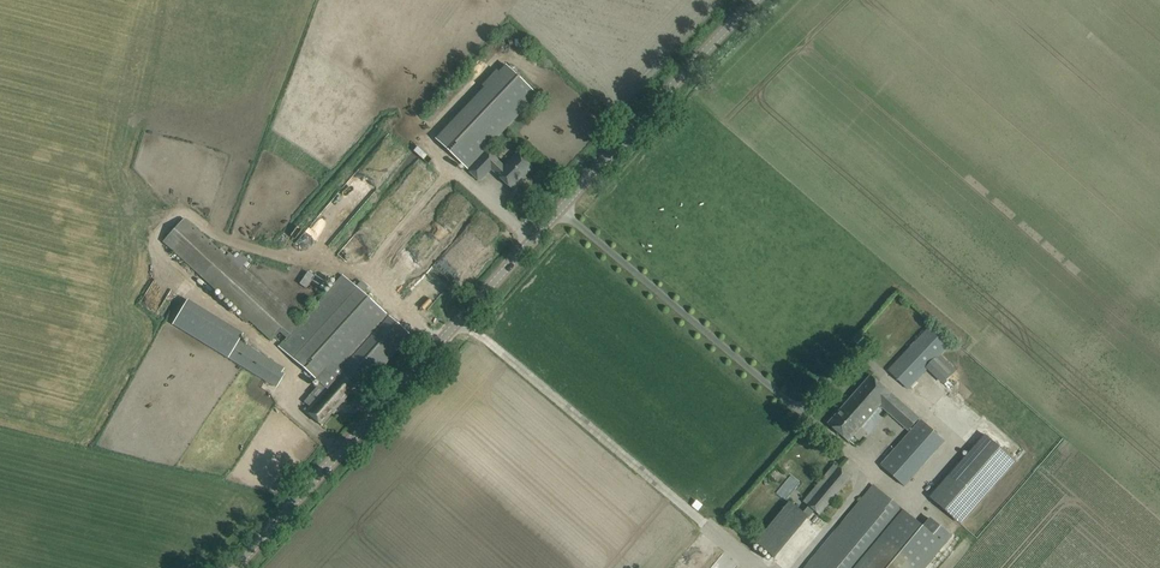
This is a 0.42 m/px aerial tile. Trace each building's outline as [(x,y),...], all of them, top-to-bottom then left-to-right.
[(508,66),(437,140),(468,169),(538,95),(508,66)] [(470,171),(480,181),(492,169),(514,191),(522,183),(520,181),(532,168),(517,154),(503,169),(497,163),(499,161),(488,151),(470,171)] [(184,219),(163,242),(271,341),(292,318),(184,219)] [(314,294),(322,282),(306,271),(298,282),(314,294)] [(355,286),(343,275),(279,347),(320,384),(310,394),(316,400),(305,412),(321,426),(357,386),(362,390),(410,335),(363,293),(368,287),(360,280),(355,286)] [(186,301),(172,324),(276,388),(287,371),(238,341),(242,335),(186,301)] [(884,340),(899,321),(892,315),(876,333),(884,340)] [(931,326),(888,371),(908,389),(950,345),(931,326)] [(871,376),(840,411),(850,420),(854,416),(864,425),(881,406),(909,432),(921,419),(893,393),(892,394),(871,376)] [(850,420),(840,411),(828,424),(848,442),(864,425),(854,416),(850,420)] [(984,435),(930,498),(961,525),(1015,462),(984,435)] [(888,459),(881,466),(905,488),(912,480),(888,459)] [(840,468),(808,505),(818,514),(849,476),(840,468)] [(790,475),(777,492),(785,499),(799,482),(790,475)] [(807,567),(926,567),(952,537),(930,518),(922,528),(910,518),(874,488),(807,567)] [(809,518),(790,502),(756,544),(775,560),(809,518)]
